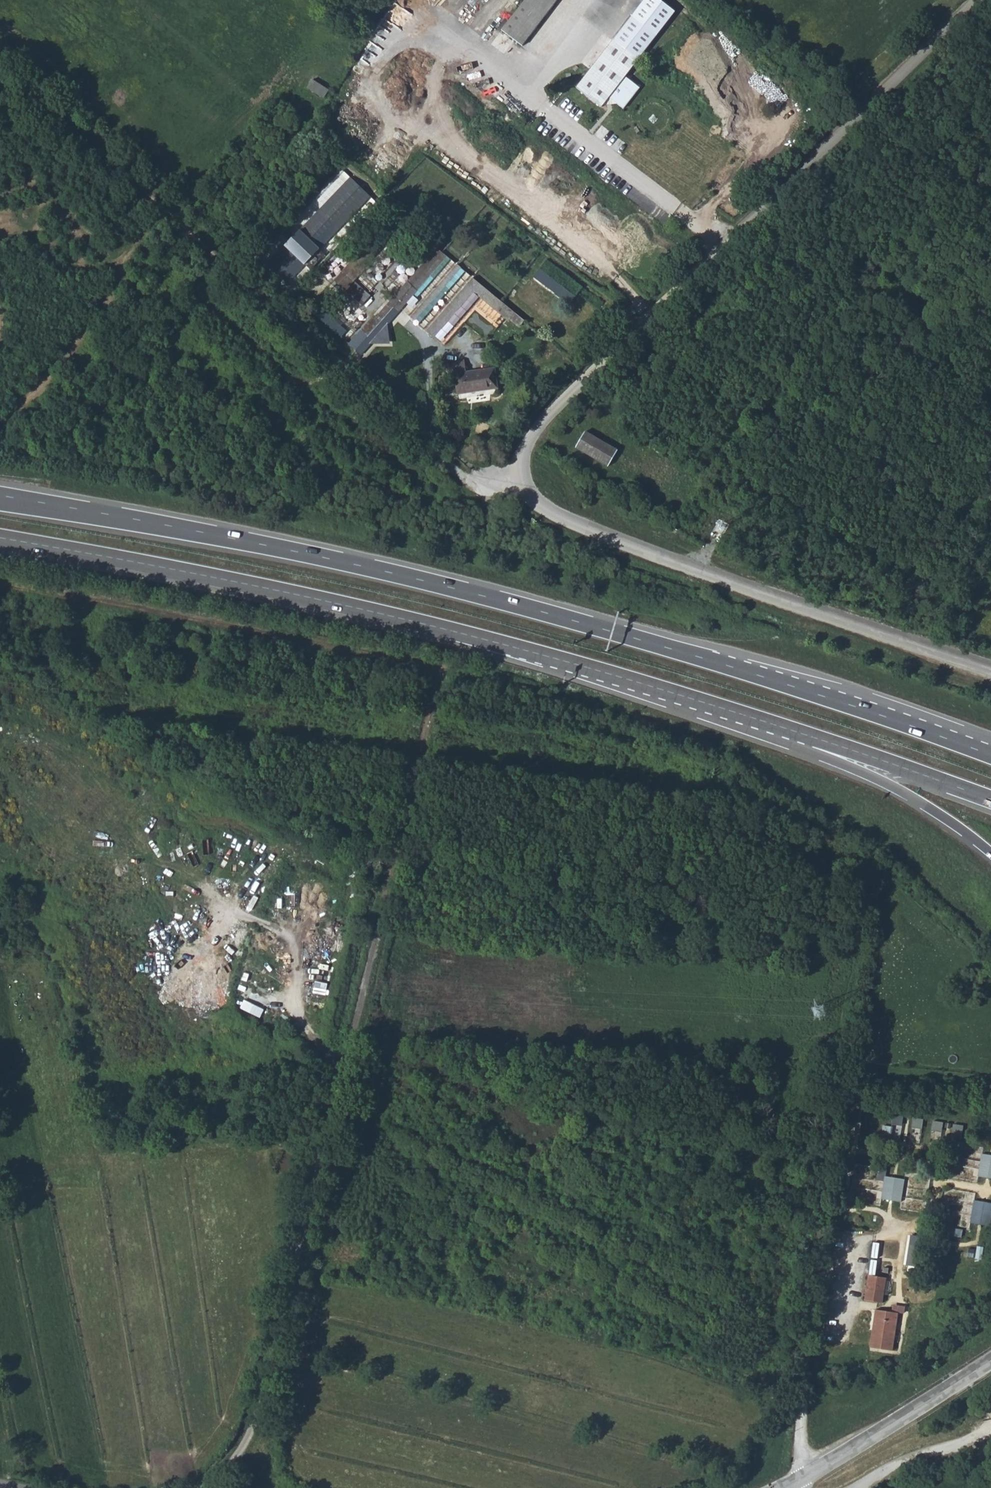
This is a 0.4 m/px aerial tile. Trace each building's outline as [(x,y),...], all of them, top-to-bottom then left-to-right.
[(501,32),(523,48),(560,0),(525,0),(501,32)] [(576,90),(600,109),(609,99),(623,110),(639,89),(625,79),(659,35),(633,18),(576,90)] [(312,79),(308,88),(326,96),(330,87),(312,79)] [(305,107),(299,101),(295,105),(301,110),(305,107)] [(290,241),(267,265),(287,284),(370,196),(351,179),(299,234),(290,226),(282,234),(290,241)] [(390,219),(338,280),(344,285),(398,225),(390,219)] [(374,314),(348,345),(363,353),(380,332),(385,336),(390,336),(394,331),(394,326),(389,322),(445,258),(436,249),(377,316),(374,314)] [(460,264),(413,318),(423,326),(470,273),(460,264)] [(473,278),(426,331),(435,339),(476,294),(483,286),(473,278)] [(527,324),(483,286),(476,294),(521,329),(527,324)] [(467,361),(455,363),(459,396),(498,391),(496,370),(468,373),(467,361)] [(585,434),(575,449),(607,468),(616,453),(585,434)] [(256,1000),(254,1007),(278,1014),(280,1007),(256,1000)] [(904,1118),(894,1116),(893,1124),(903,1125),(904,1118)] [(924,1120),(914,1119),(913,1126),(923,1128),(924,1120)] [(952,1134),(953,1122),(944,1121),(943,1133),(952,1134)] [(934,1123),(932,1130),(942,1132),(944,1124),(934,1123)] [(893,1127),(884,1126),(881,1141),(890,1143),(893,1127)] [(954,1126),(953,1133),(963,1135),(964,1127),(954,1126)] [(983,1154),(979,1177),(990,1179),(990,1156),(983,1154)] [(905,1180),(886,1177),(882,1199),(901,1202),(905,1180)] [(978,1199),(973,1223),(988,1226),(990,1209),(990,1202),(978,1199)] [(912,1262),(917,1264),(924,1234),(920,1233),(912,1262)] [(979,1242),(976,1256),(982,1257),(985,1244),(979,1242)] [(883,1302),(887,1277),(869,1274),(865,1300),(883,1302)] [(871,1347),(893,1350),(899,1313),(877,1309),(871,1347)]
